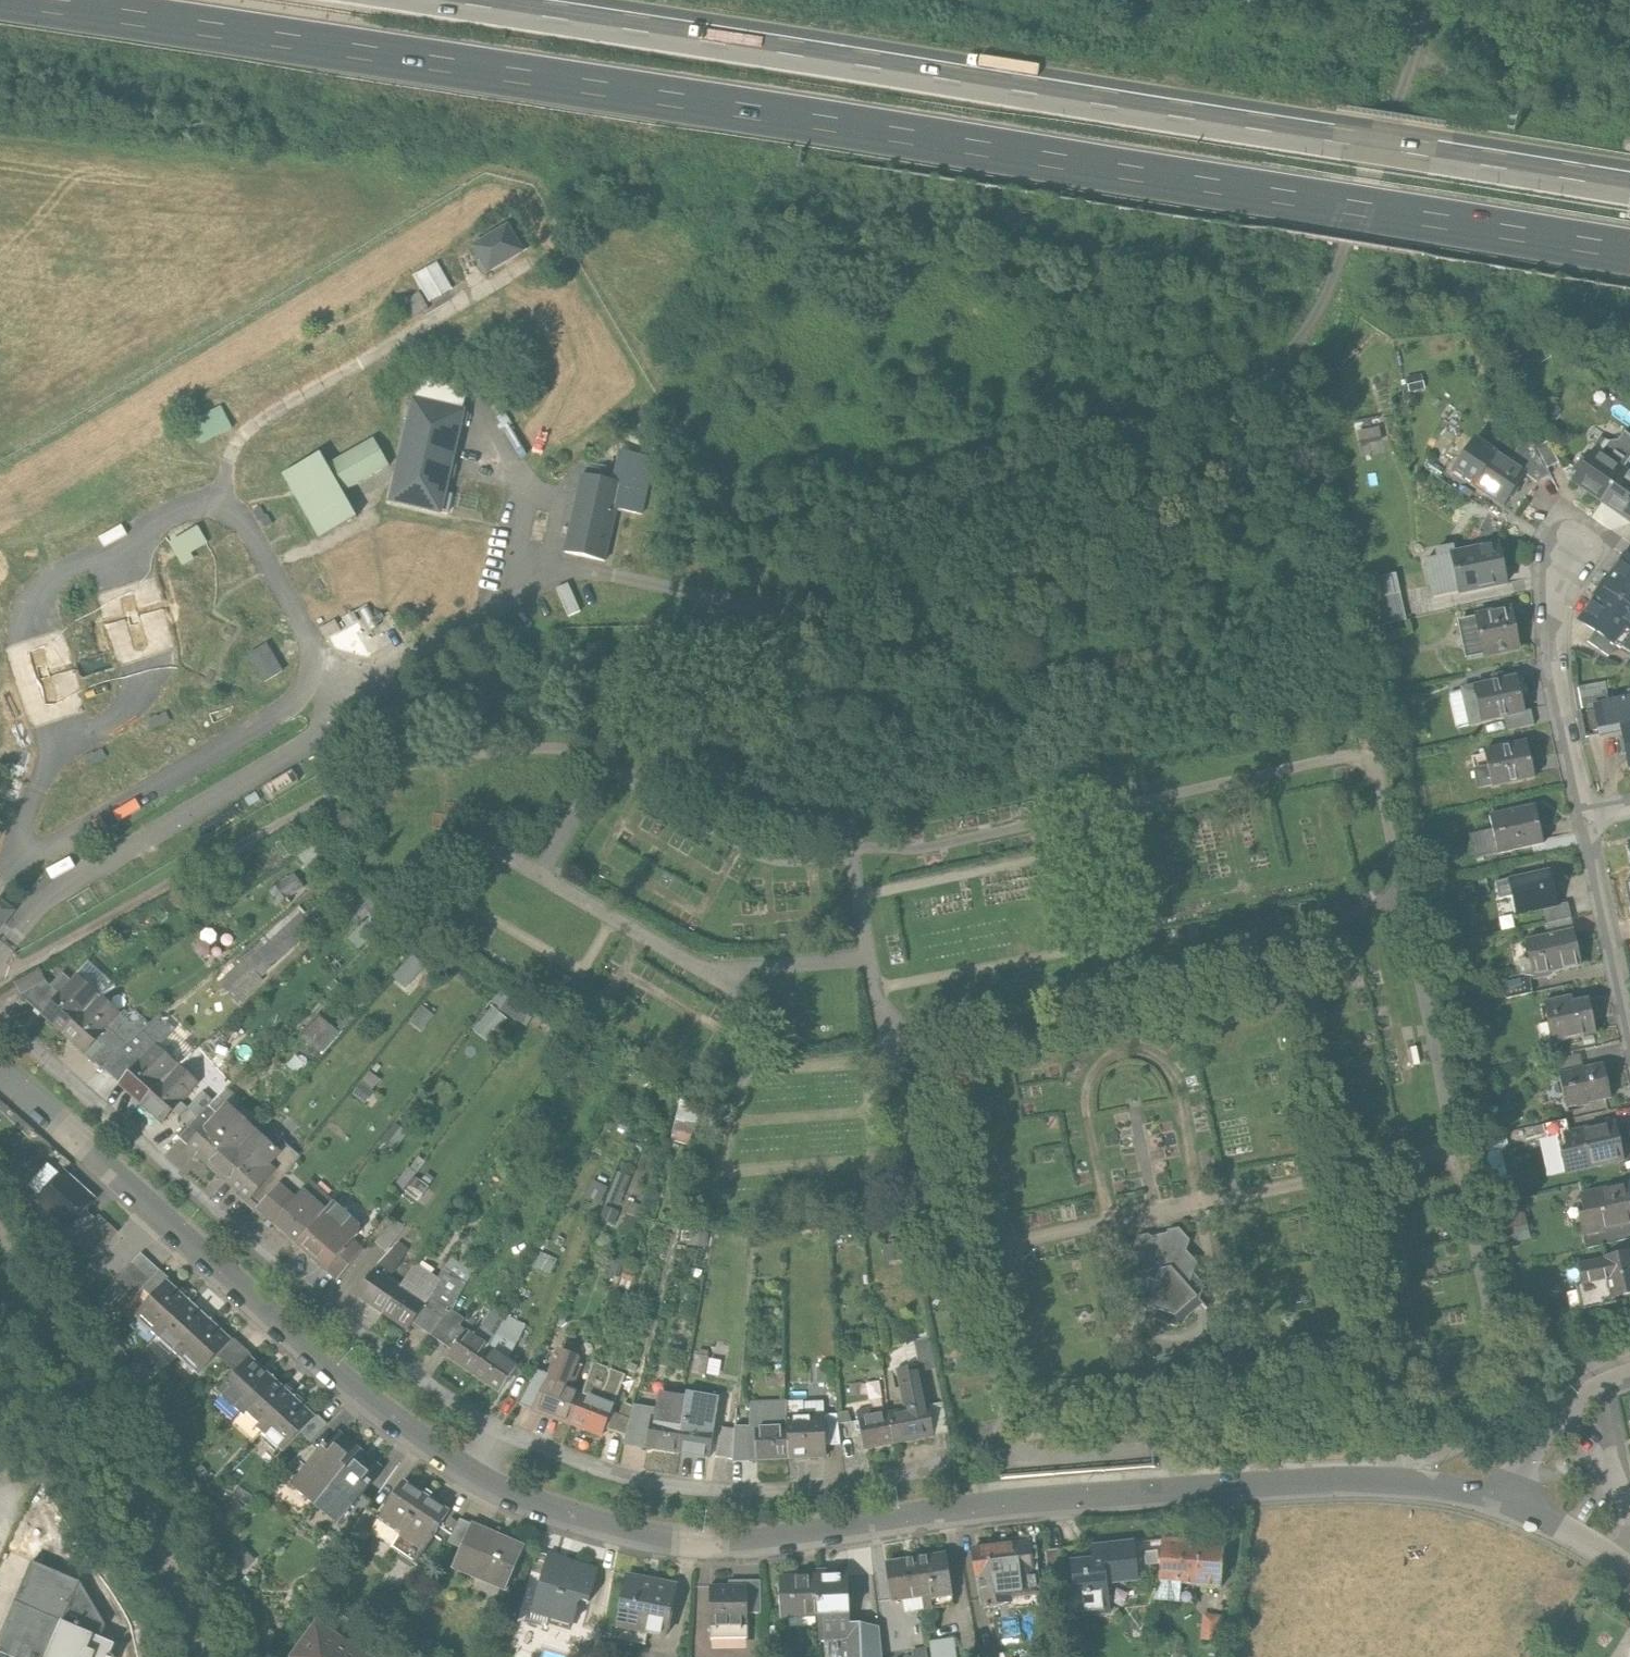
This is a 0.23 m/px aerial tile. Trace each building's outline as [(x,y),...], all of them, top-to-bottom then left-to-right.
[(516,242),(508,228),(474,248),(489,273),(528,250),(521,239),(516,242)] [(428,309),(419,294),(401,304),(410,319),(428,309)] [(414,401),(391,505),(441,516),(465,413),(414,401)] [(229,427),(219,407),(188,423),(198,442),(229,427)] [(512,424),(505,414),(498,418),(504,429),(512,424)] [(527,455),(512,431),(506,434),(521,459),(527,455)] [(1601,458),(1623,473),(1629,462),(1629,440),(1623,436),(1617,445),(1608,446),(1601,458)] [(373,440),(328,465),(343,492),(388,466),(373,440)] [(1521,448),(1506,468),(1522,478),(1536,487),(1549,479),(1545,473),(1534,452),(1529,444),(1521,448)] [(1547,445),(1534,452),(1545,473),(1558,467),(1547,445)] [(1450,481),(1500,513),(1522,478),(1506,468),(1472,446),(1450,481)] [(620,452),(613,483),(620,484),(615,507),(640,512),(652,459),(620,452)] [(1571,488),(1598,508),(1623,473),(1601,458),(1595,453),(1571,488)] [(320,454),(283,475),(318,538),(356,517),(320,454)] [(1623,473),(1598,508),(1628,528),(1629,526),(1629,478),(1623,473)] [(579,476),(563,551),(603,560),(615,507),(620,484),(613,483),(579,476)] [(259,507),(252,511),(256,519),(258,518),(264,528),(271,523),(266,514),(264,515),(259,507)] [(205,544),(197,529),(171,544),(182,565),(193,559),(190,553),(205,544)] [(680,539),(678,549),(696,553),(698,543),(680,539)] [(1506,587),(1497,549),(1451,559),(1459,597),(1506,587)] [(1431,603),(1459,597),(1451,559),(1449,550),(1433,553),(1435,563),(1423,566),(1431,603)] [(1604,593),(1629,611),(1629,561),(1627,559),(1604,593)] [(1405,621),(1396,576),(1369,582),(1378,627),(1405,621)] [(1604,593),(1581,627),(1593,635),(1614,649),(1628,629),(1629,631),(1629,611),(1604,593)] [(368,606),(359,612),(371,633),(381,627),(368,606)] [(137,610),(125,613),(133,648),(142,646),(138,629),(142,628),(137,610)] [(358,620),(353,612),(342,618),(347,627),(358,620)] [(1520,653),(1512,612),(1476,619),(1485,660),(1520,653)] [(1468,664),(1485,660),(1476,619),(1459,623),(1468,664)] [(335,622),(320,630),(327,640),(341,632),(335,622)] [(1608,658),(1614,649),(1593,635),(1588,644),(1608,658)] [(282,672),(266,645),(249,656),(265,682),(282,672)] [(47,664),(34,667),(43,702),(51,700),(47,683),(51,682),(47,664)] [(1517,675),(1461,688),(1469,723),(1504,715),(1525,711),(1517,675)] [(1585,740),(1597,738),(1592,712),(1608,709),(1603,686),(1576,691),(1585,740)] [(1608,709),(1592,712),(1597,738),(1598,745),(1620,741),(1626,773),(1629,772),(1629,705),(1608,709)] [(1530,710),(1525,711),(1504,715),(1507,729),(1533,723),(1530,710)] [(169,719),(164,712),(156,717),(155,715),(146,720),(151,728),(159,723),(160,725),(169,719)] [(1526,742),(1486,751),(1490,768),(1476,771),(1480,787),(1492,784),(1493,786),(1534,777),(1526,742)] [(91,752),(82,757),(86,764),(95,760),(96,762),(105,757),(100,749),(92,754),(91,752)] [(1472,837),(1477,858),(1542,844),(1534,807),(1491,816),(1493,832),(1472,837)] [(285,839),(276,844),(284,858),(294,853),(285,839)] [(299,856),(307,867),(326,853),(316,844),(299,856)] [(1548,872),(1510,880),(1517,914),(1543,908),(1555,905),(1548,872)] [(282,883),(274,889),(282,901),(290,896),(289,893),(303,884),(298,875),(283,885),(282,883)] [(251,955),(221,982),(238,1001),(263,979),(260,976),(319,923),(318,921),(345,900),(337,890),(306,914),(300,908),(249,953),(251,955)] [(12,910),(0,901),(0,926),(12,910)] [(1546,922),(1570,917),(1566,903),(1555,905),(1543,908),(1546,922)] [(1572,929),(1525,940),(1534,979),(1549,976),(1548,972),(1580,965),(1572,929)] [(90,961),(77,975),(99,993),(102,996),(116,986),(90,961)] [(16,985),(22,996),(47,982),(40,970),(16,985)] [(420,983),(424,987),(434,976),(429,972),(420,983)] [(22,996),(42,1013),(71,981),(62,973),(51,986),(47,982),(22,996)] [(1504,997),(1532,991),(1528,973),(1501,979),(1504,997)] [(42,1013),(64,1033),(99,993),(77,975),(71,981),(42,1013)] [(64,1033),(86,1052),(120,1013),(102,996),(99,993),(64,1033)] [(483,998),(476,993),(471,999),(478,1004),(483,998)] [(1570,997),(1543,1002),(1552,1043),(1596,1033),(1588,997),(1571,1001),(1570,997)] [(422,1006),(411,1021),(422,1029),(433,1015),(422,1006)] [(492,1008),(474,1031),(488,1042),(506,1019),(492,1008)] [(103,1068),(103,1067),(123,1044),(126,1043),(149,1024),(136,1013),(127,1014),(123,1010),(120,1013),(86,1052),(103,1068)] [(336,1029),(318,1013),(300,1033),(323,1053),(344,1028),(340,1025),(336,1029)] [(103,1067),(120,1081),(168,1036),(172,1031),(175,1028),(160,1015),(149,1024),(126,1043),(123,1044),(103,1067)] [(118,1083),(141,1103),(161,1079),(179,1063),(190,1053),(193,1050),(172,1031),(168,1036),(120,1081),(118,1083)] [(198,1062),(190,1053),(179,1063),(188,1071),(198,1062)] [(1541,1075),(1581,1065),(1579,1054),(1538,1064),(1541,1075)] [(188,1071),(179,1063),(161,1079),(141,1103),(164,1122),(199,1080),(188,1071)] [(1601,1063),(1559,1073),(1567,1105),(1609,1095),(1601,1063)] [(362,1083),(354,1093),(365,1103),(374,1092),(372,1089),(380,1080),(370,1071),(361,1082),(362,1083)] [(214,1101),(208,1107),(216,1113),(227,1101),(233,1107),(241,1099),(227,1086),(214,1101)] [(203,1092),(188,1108),(199,1117),(208,1107),(214,1101),(203,1092)] [(196,1153),(217,1172),(257,1128),(236,1109),(233,1107),(227,1101),(216,1113),(187,1146),(185,1148),(194,1155),(196,1153)] [(199,1117),(179,1139),(187,1146),(216,1113),(208,1107),(199,1117)] [(1535,1140),(1557,1135),(1568,1132),(1566,1120),(1532,1127),(1535,1140)] [(1557,1135),(1566,1173),(1624,1161),(1615,1122),(1568,1132),(1557,1135)] [(681,1126),(678,1139),(694,1142),(697,1129),(681,1126)] [(280,1149),(257,1128),(217,1172),(240,1193),(243,1189),(250,1196),(276,1168),(269,1162),(280,1149)] [(257,1206),(259,1204),(279,1181),(302,1157),(286,1143),(280,1149),(269,1162),(276,1168),(250,1196),(243,1189),(240,1193),(237,1195),(254,1210),(257,1206)] [(95,1206),(64,1178),(40,1203),(71,1231),(95,1206)] [(257,1206),(274,1222),(297,1197),(279,1181),(259,1204),(257,1206)] [(1574,1200),(1582,1235),(1629,1225),(1629,1190),(1628,1182),(1596,1189),(1597,1195),(1574,1200)] [(274,1222),(297,1242),(327,1209),(304,1188),(297,1197),(274,1222)] [(297,1242),(327,1269),(353,1239),(357,1235),(360,1224),(335,1201),(327,1209),(297,1242)] [(606,1204),(601,1218),(616,1223),(621,1209),(606,1204)] [(641,1210),(630,1206),(627,1215),(638,1219),(641,1210)] [(1528,1240),(1522,1210),(1499,1215),(1505,1244),(1528,1240)] [(118,1231),(99,1213),(73,1242),(91,1259),(118,1231)] [(395,1220),(375,1244),(386,1252),(405,1228),(395,1220)] [(1582,1235),(1585,1249),(1629,1239),(1629,1225),(1582,1235)] [(1147,1234),(1137,1236),(1131,1252),(1139,1261),(1133,1275),(1140,1285),(1134,1299),(1146,1312),(1143,1316),(1176,1327),(1201,1304),(1198,1300),(1203,1286),(1191,1273),(1196,1263),(1184,1250),(1188,1241),(1177,1228),(1166,1231),(1166,1234),(1149,1237),(1147,1234)] [(709,1235),(692,1233),(691,1246),(707,1248),(709,1235)] [(364,1249),(353,1239),(327,1269),(338,1279),(364,1249)] [(400,1242),(378,1265),(393,1275),(410,1249),(400,1242)] [(903,1260),(901,1244),(885,1247),(888,1263),(903,1260)] [(816,1245),(802,1245),(802,1256),(806,1256),(806,1260),(816,1260),(816,1245)] [(1615,1304),(1614,1296),(1629,1293),(1629,1253),(1629,1252),(1606,1258),(1606,1260),(1581,1264),(1585,1284),(1576,1286),(1582,1311),(1615,1304)] [(125,1309),(144,1288),(161,1270),(142,1253),(106,1292),(125,1309)] [(442,1281),(425,1305),(444,1318),(450,1310),(452,1311),(474,1274),(453,1259),(438,1279),(442,1281)] [(622,1266),(611,1262),(607,1275),(610,1276),(604,1295),(614,1298),(620,1281),(617,1280),(622,1266)] [(417,1264),(401,1288),(425,1305),(442,1281),(438,1279),(417,1264)] [(144,1288),(155,1298),(169,1283),(171,1280),(161,1270),(144,1288)] [(357,1296),(383,1314),(401,1288),(375,1271),(357,1296)] [(138,1316),(159,1336),(190,1303),(169,1283),(155,1298),(138,1316)] [(425,1305),(401,1288),(383,1314),(408,1331),(413,1323),(425,1305)] [(159,1336),(180,1356),(211,1322),(190,1303),(159,1336)] [(432,1336),(444,1318),(425,1305),(413,1323),(432,1336)] [(465,1320),(452,1311),(450,1310),(444,1318),(432,1336),(453,1351),(467,1332),(460,1327),(465,1320)] [(482,1327),(498,1336),(507,1319),(492,1310),(482,1327)] [(232,1341),(211,1322),(180,1356),(200,1375),(218,1357),(232,1341)] [(873,1343),(872,1331),(862,1332),(863,1343),(873,1343)] [(449,1357),(476,1376),(493,1350),(467,1332),(453,1351),(449,1357)] [(218,1357),(237,1374),(251,1359),(254,1356),(235,1338),(232,1341),(218,1357)] [(904,1345),(909,1371),(919,1369),(921,1374),(935,1371),(929,1340),(904,1345)] [(518,1367),(493,1350),(476,1376),(501,1393),(518,1367)] [(534,1410),(573,1426),(585,1394),(569,1388),(581,1357),(560,1350),(550,1376),(534,1410)] [(219,1393),(242,1415),(274,1380),(251,1359),(237,1374),(219,1393)] [(594,1365),(588,1379),(620,1391),(625,1376),(594,1365)] [(905,1411),(888,1414),(895,1447),(936,1439),(929,1407),(921,1374),(919,1369),(909,1371),(898,1374),(905,1411)] [(521,1406),(534,1410),(550,1376),(538,1371),(521,1406)] [(771,1377),(771,1389),(787,1389),(786,1377),(771,1377)] [(295,1400),(274,1380),(242,1415),(263,1434),(295,1400)] [(861,1385),(851,1387),(852,1398),(863,1396),(861,1385)] [(651,1449),(680,1454),(689,1397),(661,1392),(658,1410),(651,1449)] [(690,1393),(689,1397),(680,1454),(710,1459),(711,1456),(715,1428),(720,1398),(690,1393)] [(613,1405),(585,1394),(573,1426),(601,1436),(613,1405)] [(316,1419),(295,1400),(263,1434),(284,1453),(302,1434),(316,1419)] [(758,1427),(760,1461),(791,1460),(789,1418),(788,1402),(752,1404),(753,1428),(758,1427)] [(936,1439),(948,1437),(942,1405),(929,1407),(936,1439)] [(625,1446),(651,1449),(658,1410),(636,1406),(625,1446)] [(857,1415),(864,1452),(895,1447),(888,1414),(875,1417),(873,1412),(857,1415)] [(849,1414),(838,1416),(840,1426),(853,1424),(849,1414)] [(824,1416),(789,1418),(791,1460),(826,1459),(826,1447),(824,1416)] [(838,1416),(824,1416),(826,1447),(842,1446),(840,1426),(838,1416)] [(318,1417),(316,1419),(302,1434),(312,1443),(328,1426),(318,1417)] [(735,1461),(760,1461),(758,1427),(753,1428),(736,1428),(736,1432),(735,1461)] [(736,1432),(715,1428),(711,1456),(735,1461),(736,1432)] [(294,1485),(317,1504),(361,1450),(338,1431),(294,1485)] [(382,1468),(361,1450),(317,1504),(338,1522),(382,1468)] [(380,1520),(425,1550),(451,1512),(406,1481),(380,1520)] [(444,1531),(453,1537),(459,1523),(453,1519),(444,1531)] [(450,1544),(463,1550),(475,1525),(461,1519),(459,1523),(453,1537),(450,1544)] [(525,1547),(475,1525),(463,1550),(455,1568),(506,1591),(525,1547)] [(1228,1543),(1166,1538),(1161,1599),(1193,1602),(1194,1584),(1224,1586),(1228,1543)] [(976,1549),(984,1606),(1013,1602),(1011,1593),(1038,1589),(1031,1542),(976,1549)] [(1096,1563),(1072,1566),(1074,1582),(1079,1618),(1112,1614),(1108,1583),(1141,1579),(1137,1542),(1094,1548),(1096,1563)] [(1052,1585),(1074,1582),(1072,1566),(1066,1567),(1064,1550),(1048,1552),(1052,1585)] [(551,1555),(534,1613),(574,1625),(581,1601),(590,1603),(600,1569),(551,1555)] [(946,1556),(917,1561),(923,1595),(933,1593),(934,1597),(953,1594),(946,1556)] [(892,1600),(923,1595),(917,1561),(886,1566),(892,1600)] [(10,1656),(47,1656),(62,1622),(99,1639),(105,1626),(79,1583),(32,1562),(0,1635),(0,1653),(10,1656)] [(818,1574),(819,1579),(820,1616),(821,1639),(851,1638),(849,1573),(818,1574)] [(669,1635),(678,1585),(628,1575),(619,1625),(669,1635)] [(782,1618),(820,1616),(819,1579),(780,1581),(782,1618)] [(732,1582),(732,1589),(751,1589),(751,1614),(763,1614),(763,1582),(732,1582)] [(732,1589),(712,1589),(712,1640),(751,1639),(751,1614),(751,1589),(732,1589)] [(99,1639),(62,1622),(47,1656),(112,1656),(109,1656),(114,1645),(99,1639)] [(292,1656),(368,1656),(317,1623),(292,1656)] [(855,1656),(881,1656),(881,1638),(854,1639),(855,1656)] [(932,1643),(934,1656),(958,1656),(956,1640),(932,1643)] [(927,1649),(913,1650),(913,1656),(928,1656),(927,1649)]
